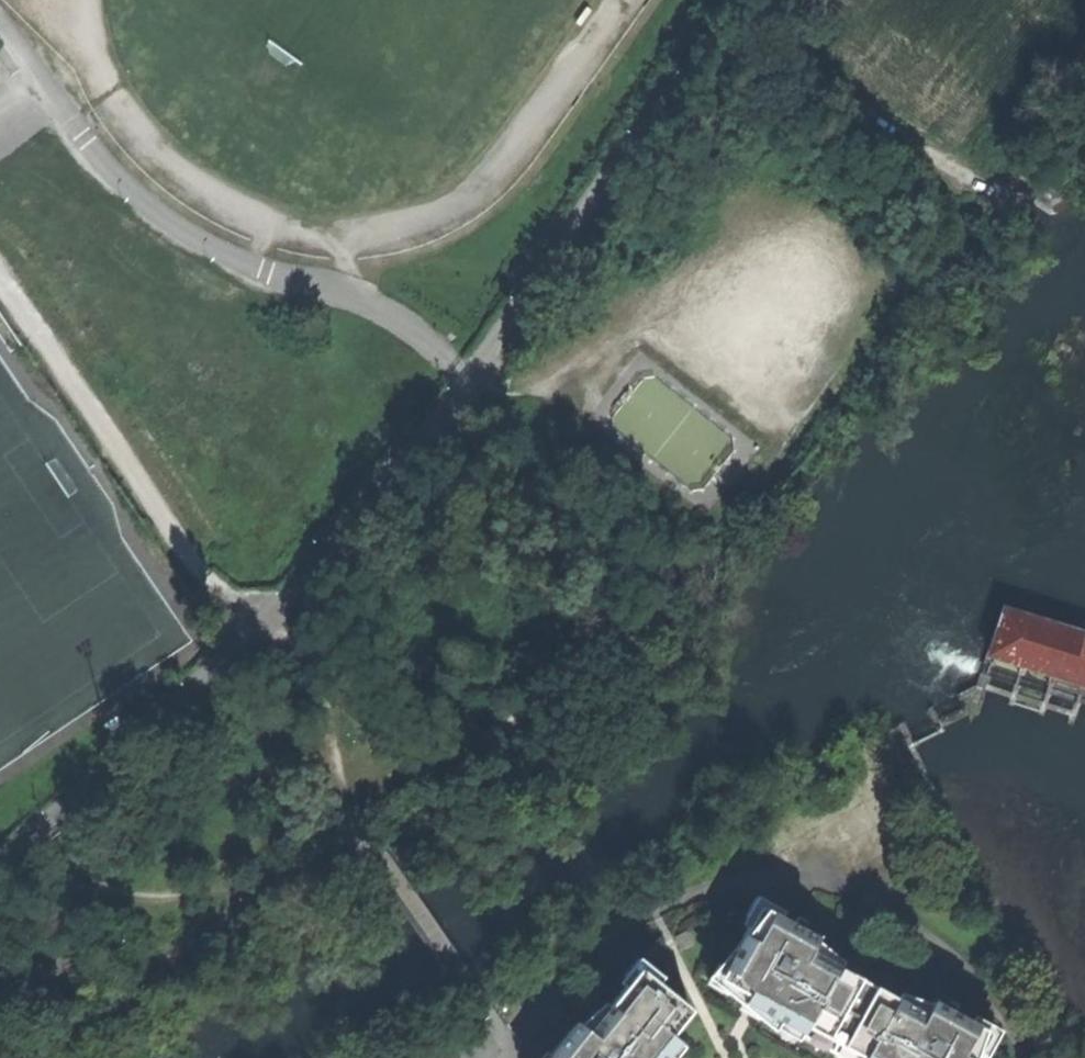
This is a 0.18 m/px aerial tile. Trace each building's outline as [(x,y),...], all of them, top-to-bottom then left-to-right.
[(1074,634),(1077,625),(1071,624),(1067,632),(1044,624),(1047,616),(1039,613),(1037,621),(1014,614),(1017,606),(1005,602),(1002,611),(1006,612),(991,655),(1022,665),(1009,706),(1018,709),(1030,668),(1052,675),(1039,716),(1047,718),(1059,677),(1081,685),(1069,725),(1076,727),(1084,697),(1084,638),(1074,634)] [(989,690),(997,667),(986,663),(978,686),(989,690)] [(987,1036),(985,1029),(934,1001),(926,1015),(813,952),(819,939),(770,912),(756,915),(725,974),(729,985),(749,997),(746,1002),(753,1006),(804,1035),(808,1028),(862,1057),(976,1057),(987,1036)] [(684,948),(696,943),(690,930),(678,936),(684,948)] [(694,1012),(648,975),(634,977),(586,1028),(579,1023),(551,1057),(669,1057),(681,1043),(675,1037),(694,1012)]
